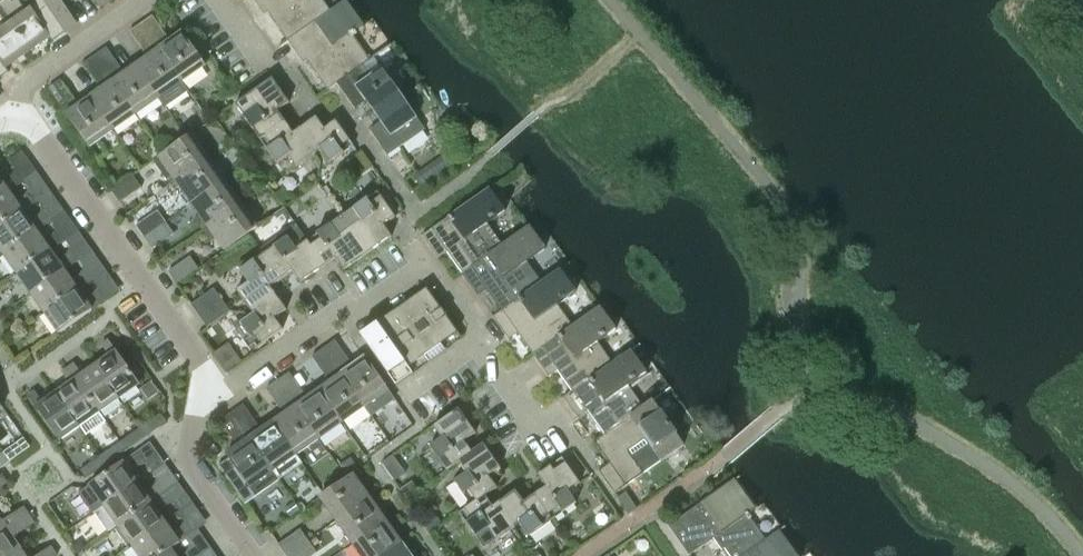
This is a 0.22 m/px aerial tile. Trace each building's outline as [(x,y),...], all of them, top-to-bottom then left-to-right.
[(42,0),(33,0),(35,4),(25,11),(18,0),(0,0),(0,14),(26,51),(48,36),(52,41),(64,32),(42,0)] [(64,32),(76,24),(60,0),(42,0),(64,32)] [(257,6),(261,4),(287,41),(329,11),(329,10),(322,0),(253,0),(257,6)] [(327,90),(336,84),(362,65),(369,60),(352,36),(356,33),(355,31),(363,25),(346,0),(344,0),(329,10),(329,11),(287,41),(297,55),(300,52),(327,90)] [(4,67),(26,51),(0,14),(0,78),(8,72),(4,67)] [(140,23),(181,82),(204,65),(181,32),(169,41),(151,15),(140,23)] [(140,23),(128,32),(129,32),(146,57),(135,65),(158,98),(164,107),(187,91),(181,82),(140,23)] [(158,98),(135,65),(123,73),(105,48),(94,56),(135,114),(158,98)] [(89,97),(112,130),(135,114),(94,56),(82,64),(100,89),(89,97)] [(362,65),(336,84),(354,109),(365,101),(372,112),(399,93),(381,68),(373,57),(369,60),(362,65)] [(259,140),(284,122),(277,111),(288,103),(271,78),(234,105),(259,140)] [(112,130),(89,97),(78,105),(60,80),(48,88),(88,147),(112,130)] [(399,93),(372,112),(379,122),(369,130),(387,156),(424,129),(399,93)] [(315,117),(304,125),(297,130),(314,154),(320,150),(328,163),(353,146),(335,121),(323,129),(315,117)] [(314,154),(297,130),(292,133),(284,122),(259,140),(276,163),(287,155),(295,167),(314,154)] [(169,185),(207,158),(191,134),(153,161),(169,185)] [(15,169),(28,160),(21,151),(8,160),(15,169)] [(428,180),(456,161),(450,152),(422,171),(428,180)] [(183,192),(191,204),(223,181),(207,158),(169,185),(177,196),(183,192)] [(29,189),(42,180),(36,172),(23,181),(29,189)] [(132,175),(111,191),(119,203),(141,187),(132,175)] [(16,185),(10,177),(2,182),(0,180),(0,197),(16,185)] [(240,204),(223,181),(191,204),(199,215),(193,219),(201,231),(240,204)] [(16,185),(0,197),(0,226),(30,205),(24,196),(16,202),(9,192),(17,186),(16,185)] [(441,245),(461,273),(501,245),(486,224),(504,211),(488,188),(421,236),(431,249),(432,250),(434,250),(441,245)] [(341,216),(367,253),(391,237),(382,225),(394,217),(377,191),(341,216)] [(43,209),(55,200),(50,192),(37,201),(43,209)] [(256,227),(240,204),(201,231),(209,242),(215,238),(223,250),(256,227)] [(30,205),(0,226),(0,251),(2,254),(44,225),(38,216),(30,222),(23,212),(31,206),(30,205)] [(57,228),(69,219),(64,211),(51,220),(57,228)] [(135,226),(143,237),(165,222),(157,211),(135,226)] [(367,253),(341,216),(306,241),(324,266),(335,259),(343,270),(367,253)] [(173,234),(165,222),(143,237),(151,249),(173,234)] [(44,226),(44,225),(2,254),(16,274),(58,244),(52,236),(44,241),(36,231),(44,226)] [(295,225),(260,250),(281,279),(292,271),(300,283),(324,266),(306,241),(295,225)] [(473,287),(474,287),(481,282),(501,310),(501,311),(541,282),(540,282),(526,261),(544,248),(528,226),(501,245),(461,273),(471,287),(472,287),(472,288),(473,287)] [(70,248),(83,239),(78,231),(65,240),(70,248)] [(58,245),(58,244),(16,274),(30,293),(72,264),(65,255),(57,261),(50,251),(58,245)] [(249,309),(273,292),(270,287),(281,279),(260,250),(236,267),(247,282),(236,290),(249,309)] [(79,259),(84,268),(97,259),(92,251),(79,259)] [(176,283),(197,268),(189,256),(167,272),(176,283)] [(72,265),(72,264),(30,293),(44,313),(85,284),(79,275),(71,280),(64,271),(72,265)] [(491,317),(501,331),(502,331),(503,332),(504,332),(504,331),(512,326),(532,355),(572,326),(571,326),(557,305),(575,292),(559,269),(540,282),(541,282),(501,311),(501,310),(491,317)] [(93,279),(98,287),(111,278),(105,270),(93,279)] [(85,284),(44,313),(58,333),(100,304),(93,294),(85,300),(78,290),(86,284),(85,284)] [(190,304),(198,316),(221,300),(213,288),(190,304)] [(409,301),(440,345),(457,333),(426,289),(409,301)] [(273,292),(249,309),(252,314),(239,323),(240,324),(236,327),(251,349),(256,346),(257,348),(282,330),(274,318),(286,310),(273,292)] [(229,311),(221,300),(198,316),(206,327),(229,311)] [(440,345),(409,301),(393,312),(424,356),(440,345)] [(552,363),(571,391),(571,392),(612,364),(611,363),(597,342),(615,329),(599,306),(571,326),(572,326),(532,355),(541,368),(542,368),(542,369),(543,369),(544,368),(552,363)] [(377,324),(408,367),(424,356),(393,312),(377,324)] [(377,324),(360,336),(391,379),(395,386),(412,374),(408,367),(377,324)] [(109,355),(95,365),(118,398),(139,384),(115,351),(108,340),(101,344),(109,355)] [(334,340),(323,348),(364,407),(370,416),(394,399),(387,390),(364,357),(352,366),(334,340)] [(364,407),(323,348),(311,356),(329,382),(318,390),(341,423),(364,407)] [(582,407),(602,435),(642,407),(627,386),(646,373),(630,350),(611,363),(612,364),(571,392),(571,391),(562,398),(572,412),(573,412),(574,412),(575,412),(582,407)] [(74,364),(68,368),(99,412),(118,398),(95,365),(81,375),(74,364)] [(69,383),(56,393),(79,426),(99,412),(68,368),(62,372),(69,383)] [(277,380),(318,439),(341,423),(318,390),(306,398),(288,373),(277,380)] [(272,422),(295,455),(318,439),(277,380),(265,389),(283,414),(272,422)] [(58,440),(79,426),(56,393),(42,402),(34,391),(27,396),(35,407),(58,440)] [(651,400),(642,407),(602,435),(593,441),(608,463),(597,471),(613,494),(683,445),(651,400)] [(242,405),(231,413),(272,471),(278,480),(301,464),(295,455),(272,422),(260,430),(242,405)] [(471,453),(471,452),(463,441),(475,433),(458,409),(432,427),(440,438),(429,446),(446,471),(457,463),(457,462),(471,453)] [(217,466),(244,504),(278,480),(272,471),(231,413),(219,421),(237,447),(225,455),(228,458),(217,466)] [(155,417),(140,428),(146,437),(161,426),(155,417)] [(130,448),(146,437),(140,428),(124,439),(130,448)] [(17,441),(2,452),(8,461),(24,450),(17,441)] [(457,462),(457,463),(465,473),(453,481),(470,505),(484,496),(496,488),(488,476),(499,468),(482,444),(471,452),(471,453),(457,462)] [(116,445),(100,456),(106,465),(122,454),(116,445)] [(8,461),(2,452),(0,454),(0,467),(8,461)] [(146,464),(151,472),(164,463),(158,455),(146,464)] [(89,485),(78,493),(93,513),(95,511),(136,482),(129,471),(137,466),(130,456),(90,484),(89,485)] [(106,465),(100,456),(85,467),(91,476),(106,465)] [(393,456),(383,463),(394,480),(405,473),(393,456)] [(534,495),(552,520),(575,503),(567,492),(579,483),(561,458),(537,475),(545,487),(534,495)] [(169,471),(164,463),(151,472),(157,479),(169,471)] [(336,521),(369,498),(361,486),(366,483),(357,470),(319,497),(336,521)] [(729,555),(743,555),(765,540),(764,540),(749,519),(751,517),(748,514),(754,510),(733,480),(667,526),(688,555),(716,536),(729,555)] [(109,531),(117,525),(158,496),(152,487),(144,493),(136,482),(95,511),(109,531)] [(552,520),(534,495),(523,502),(514,491),(496,503),(513,528),(519,524),(528,537),(552,520)] [(625,492),(617,498),(623,506),(631,501),(625,492)] [(174,503),(179,511),(192,503),(186,495),(174,503)] [(117,525),(131,545),(164,522),(156,511),(164,505),(158,496),(117,525)] [(492,507),(484,496),(470,505),(458,513),(475,537),(487,529),(495,541),(513,528),(496,503),(492,507)] [(336,521),(352,544),(390,517),(382,505),(377,509),(369,498),(336,521)] [(197,510),(192,503),(179,511),(185,519),(197,510)] [(0,520),(0,535),(29,515),(23,507),(1,523),(0,520)] [(430,529),(439,523),(432,512),(423,519),(430,529)] [(29,515),(0,535),(0,555),(12,555),(21,550),(13,538),(34,523),(29,515)] [(361,555),(383,555),(401,544),(393,532),(398,528),(390,517),(352,544),(361,555)] [(185,538),(187,537),(186,536),(180,527),(172,533),(164,522),(131,545),(139,555),(158,555),(170,548),(170,549),(185,538)] [(197,529),(186,536),(187,537),(185,538),(190,545),(202,537),(197,529)] [(286,555),(307,541),(299,529),(278,544),(286,555)] [(779,530),(764,540),(765,540),(743,555),(797,555),(779,530)] [(307,541),(286,555),(310,555),(316,552),(307,541)] [(77,543),(73,546),(77,553),(84,548),(81,544),(77,543)] [(414,551),(409,555),(401,544),(383,555),(418,555),(414,551)] [(57,555),(51,546),(37,555),(55,555),(57,555)] [(170,549),(170,548),(158,555),(175,555),(170,549)]
